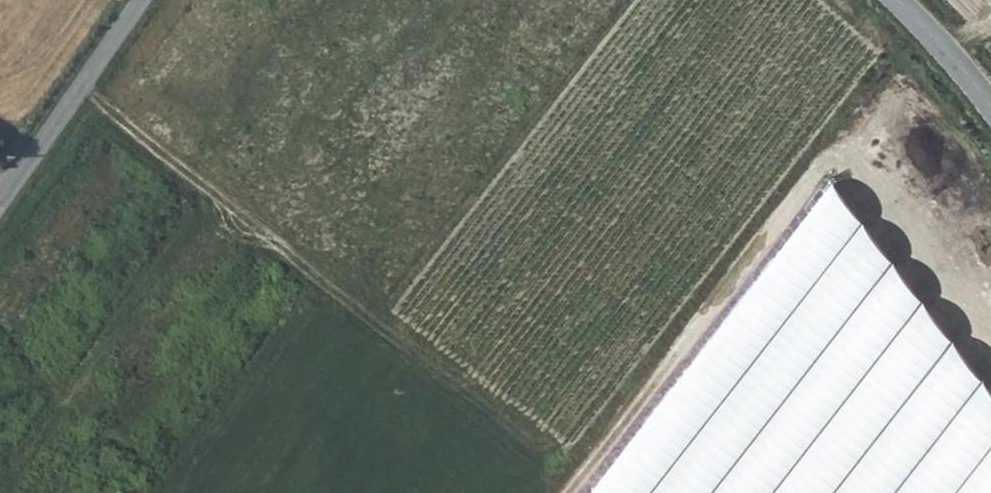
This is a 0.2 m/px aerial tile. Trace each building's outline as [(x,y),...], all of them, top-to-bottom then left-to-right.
[(838,186),(596,492),(990,492),(990,388),(838,186)]
